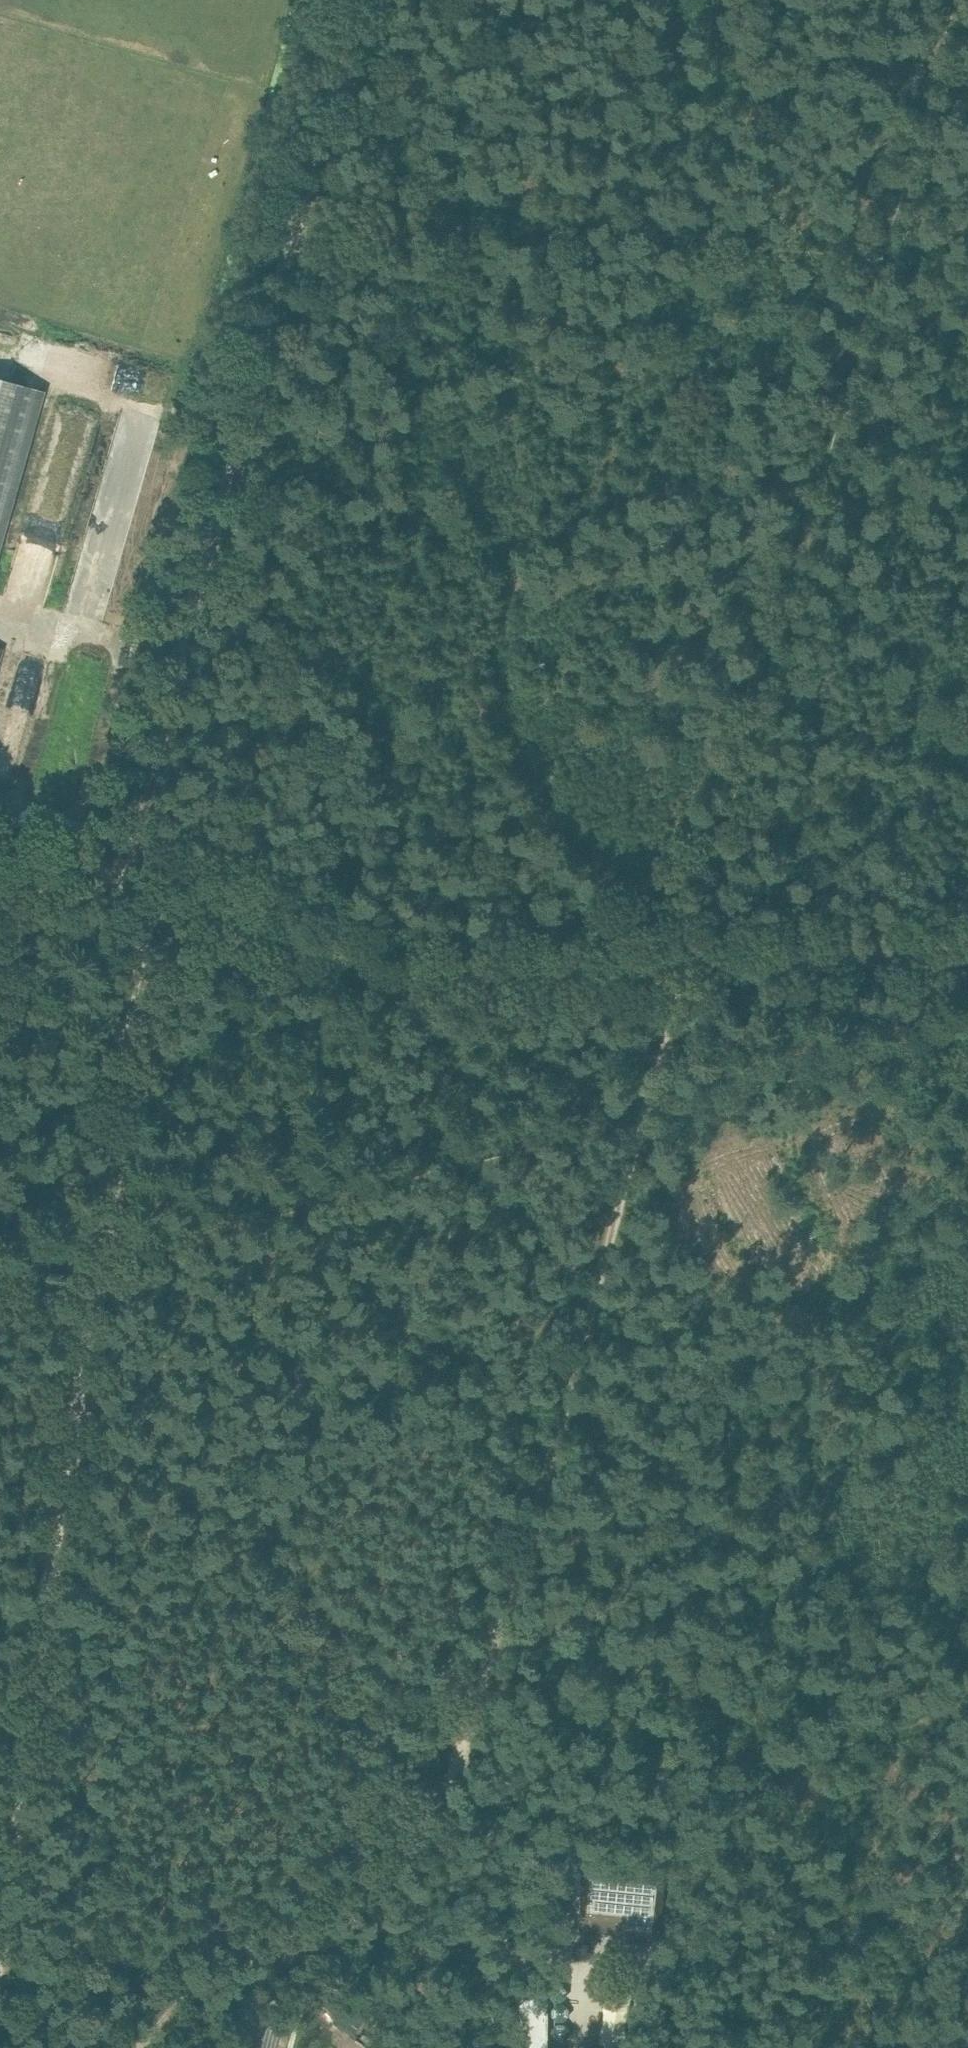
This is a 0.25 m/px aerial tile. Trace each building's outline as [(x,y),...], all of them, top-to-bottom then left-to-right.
[(40,388),(0,376),(0,529),(40,388)] [(660,1880),(592,1874),(588,1911),(627,1915),(626,1930),(655,1933),(660,1880)]
